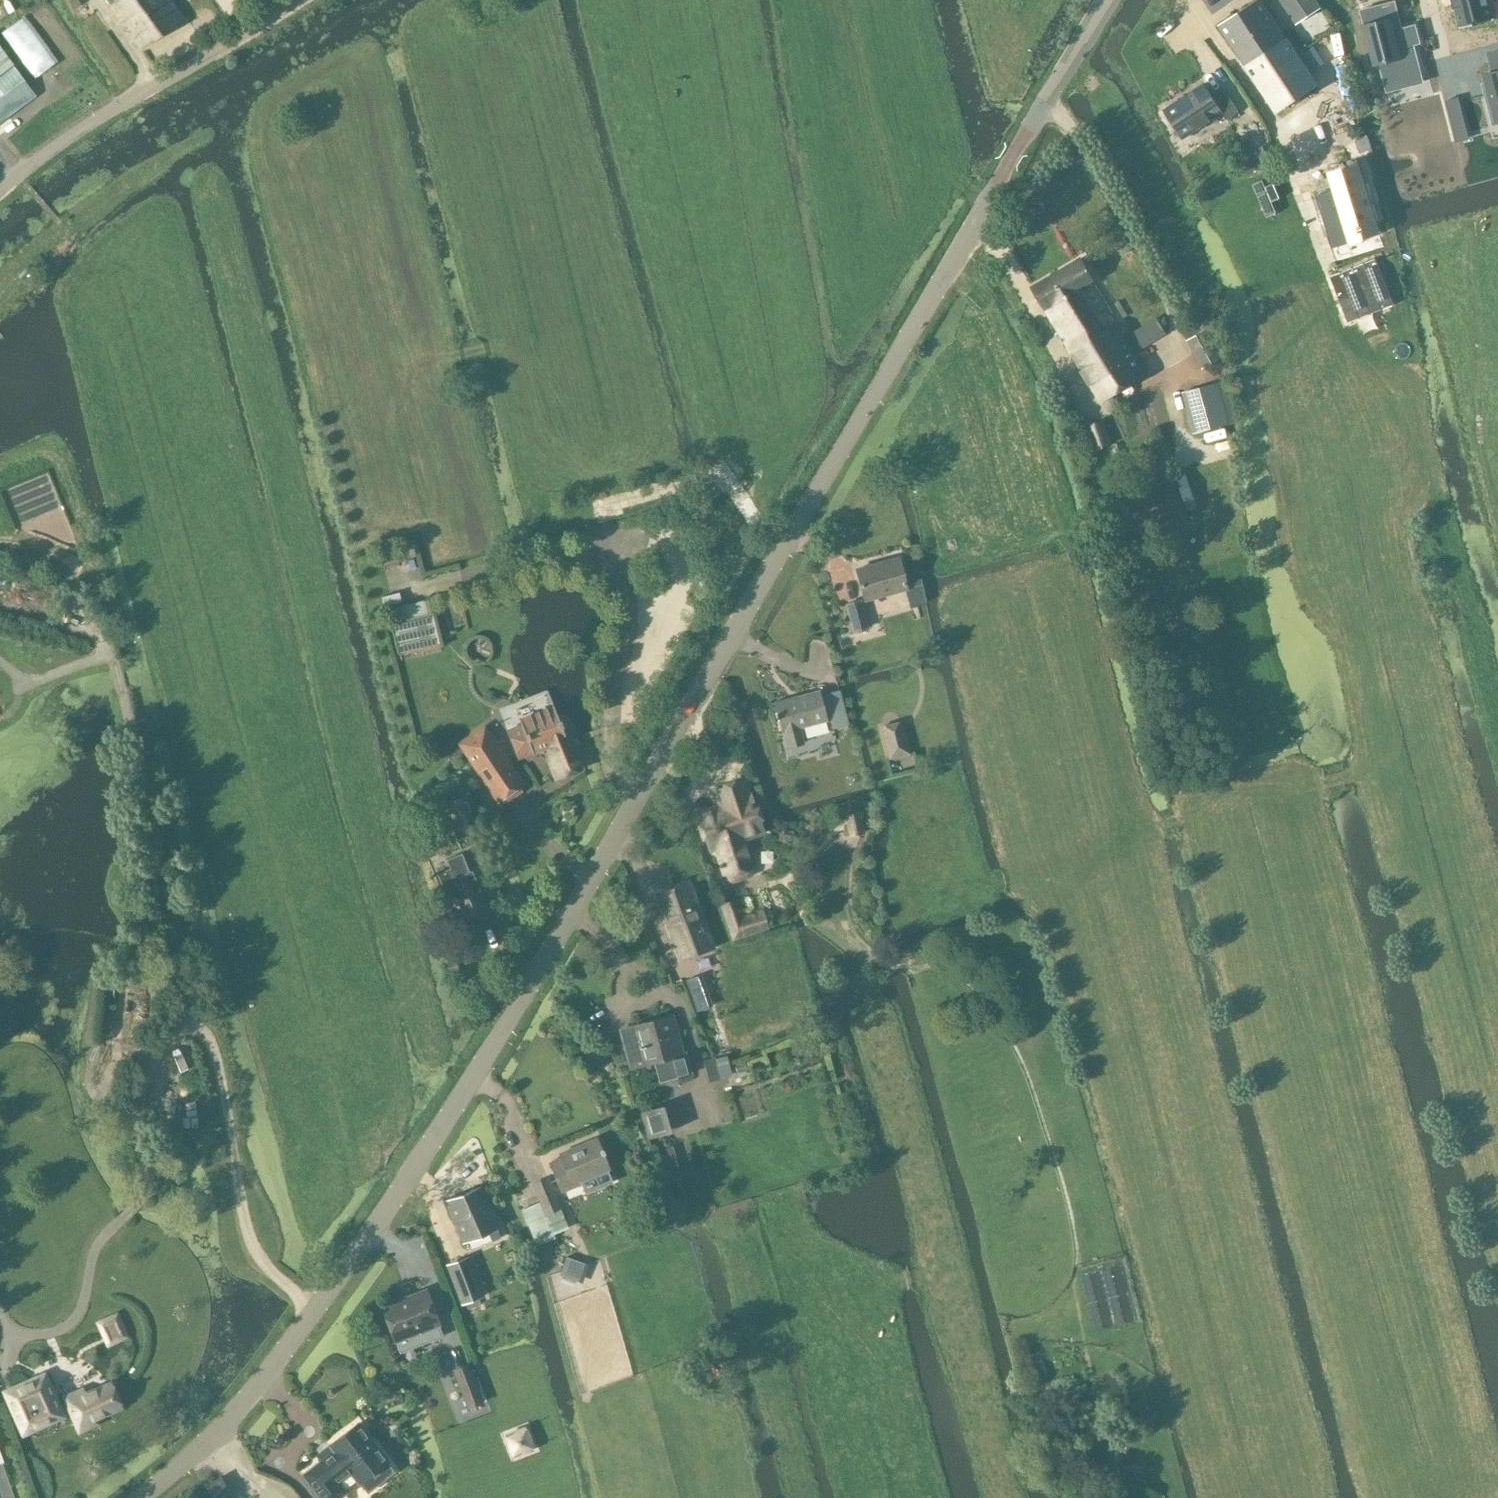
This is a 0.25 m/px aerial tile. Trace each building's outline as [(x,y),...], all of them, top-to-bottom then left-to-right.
[(141,48),(183,19),(170,0),(109,0),(141,48)] [(1318,85),(1261,0),(1258,0),(1220,26),(1277,112),(1318,85)] [(1303,24),(1326,8),(1321,0),(1318,0),(1314,2),(1313,0),(1287,0),(1303,24)] [(1473,34),(1497,27),(1497,0),(1464,0),(1473,34)] [(1396,13),(1372,21),(1389,75),(1399,71),(1400,87),(1423,81),(1416,47),(1422,46),(1417,24),(1401,30),(1396,13)] [(14,65),(0,45),(0,75),(14,65)] [(36,96),(13,66),(0,76),(0,123),(36,96)] [(1227,119),(1239,111),(1224,88),(1212,95),(1203,82),(1163,107),(1183,138),(1222,113),(1227,119)] [(1371,149),(1366,135),(1355,138),(1360,153),(1371,149)] [(1254,183),(1268,217),(1284,210),(1270,177),(1254,183)] [(1353,180),(1326,189),(1329,199),(1320,202),(1329,228),(1338,225),(1341,234),(1368,225),(1353,180)] [(1033,286),(1090,383),(1113,368),(1105,355),(1127,341),(1081,258),(1033,286)] [(1393,306),(1375,259),(1330,276),(1348,323),(1393,306)] [(1158,318),(1129,334),(1138,351),(1167,334),(1158,318)] [(1145,373),(1127,341),(1105,355),(1113,368),(1090,383),(1101,401),(1145,373)] [(1214,342),(1194,353),(1202,369),(1203,369),(1223,358),(1214,342)] [(1218,383),(1183,393),(1194,433),(1229,422),(1218,383)] [(1099,449),(1111,444),(1103,420),(1090,424),(1099,449)] [(1171,479),(1156,484),(1161,498),(1176,493),(1171,479)] [(905,588),(907,588),(905,581),(899,558),(858,569),(866,599),(905,588)] [(920,577),(905,581),(907,588),(905,588),(910,607),(926,603),(925,601),(920,577)] [(855,631),(868,627),(861,600),(847,603),(855,631)] [(430,615),(393,624),(400,653),(439,643),(433,615),(430,615)] [(800,728),(827,721),(819,691),(775,702),(782,732),(784,732),(788,747),(804,743),(800,728)] [(552,707),(532,715),(534,720),(506,731),(516,758),(545,746),(550,758),(547,759),(554,778),(577,769),(571,752),(576,750),(565,724),(562,725),(558,716),(556,717),(552,707)] [(845,710),(833,713),(834,715),(829,716),(832,728),(848,724),(845,710)] [(903,721),(883,726),(891,758),(911,752),(903,721)] [(526,783),(485,724),(457,743),(498,802),(526,783)] [(746,839),(763,833),(746,781),(715,791),(719,803),(698,811),(712,850),(715,849),(724,873),(728,871),(730,877),(731,879),(733,880),(736,880),(748,875),(750,874),(752,872),(751,869),(750,864),(754,862),(746,839)] [(469,793),(450,801),(462,831),(481,823),(469,793)] [(844,814),(850,836),(866,832),(860,810),(844,814)] [(450,868),(438,873),(447,897),(453,894),(468,932),(484,925),(481,919),(490,915),(472,871),(470,872),(462,853),(447,859),(450,868)] [(679,959),(714,948),(691,880),(657,892),(679,959)] [(732,942),(770,929),(762,907),(743,914),(738,898),(720,905),(732,942)] [(703,993),(697,976),(685,980),(691,997),(703,993)] [(630,1068),(654,1061),(659,1082),(692,1074),(686,1051),(682,1052),(672,1016),(629,1027),(635,1051),(626,1054),(630,1068)] [(714,1057),(703,1060),(709,1081),(720,1078),(732,1074),(728,1061),(727,1057),(726,1055),(720,1057),(715,1058),(714,1057)] [(648,1139),(671,1132),(663,1105),(641,1112),(648,1139)] [(581,1181),(610,1170),(597,1138),(580,1145),(582,1150),(550,1160),(562,1191),(582,1183),(581,1181)] [(673,1146),(661,1149),(666,1165),(678,1162),(673,1146)] [(548,1178),(534,1183),(540,1200),(539,1201),(544,1212),(559,1206),(548,1178)] [(463,1242),(498,1227),(481,1187),(446,1201),(463,1242)] [(559,1206),(544,1212),(554,1235),(569,1229),(559,1206)] [(481,1296),(467,1258),(448,1265),(462,1303),(481,1296)] [(396,1341),(440,1325),(426,1289),(392,1302),(394,1306),(384,1310),(396,1341)] [(119,1315),(101,1323),(110,1345),(128,1337),(119,1315)] [(469,1408),(482,1403),(468,1364),(455,1369),(469,1408)] [(124,1407),(113,1382),(59,1405),(46,1374),(7,1390),(24,1432),(72,1412),(80,1431),(99,1422),(97,1418),(124,1407)] [(387,1460),(358,1422),(330,1445),(334,1450),(303,1474),(322,1497),(338,1497),(345,1492),(338,1482),(351,1472),(359,1482),(360,1481),(368,1491),(381,1480),(373,1470),(387,1460)] [(523,1432),(499,1437),(504,1458),(529,1450),(523,1432)] [(231,1494),(220,1476),(205,1485),(213,1497),(225,1497),(231,1494)]
